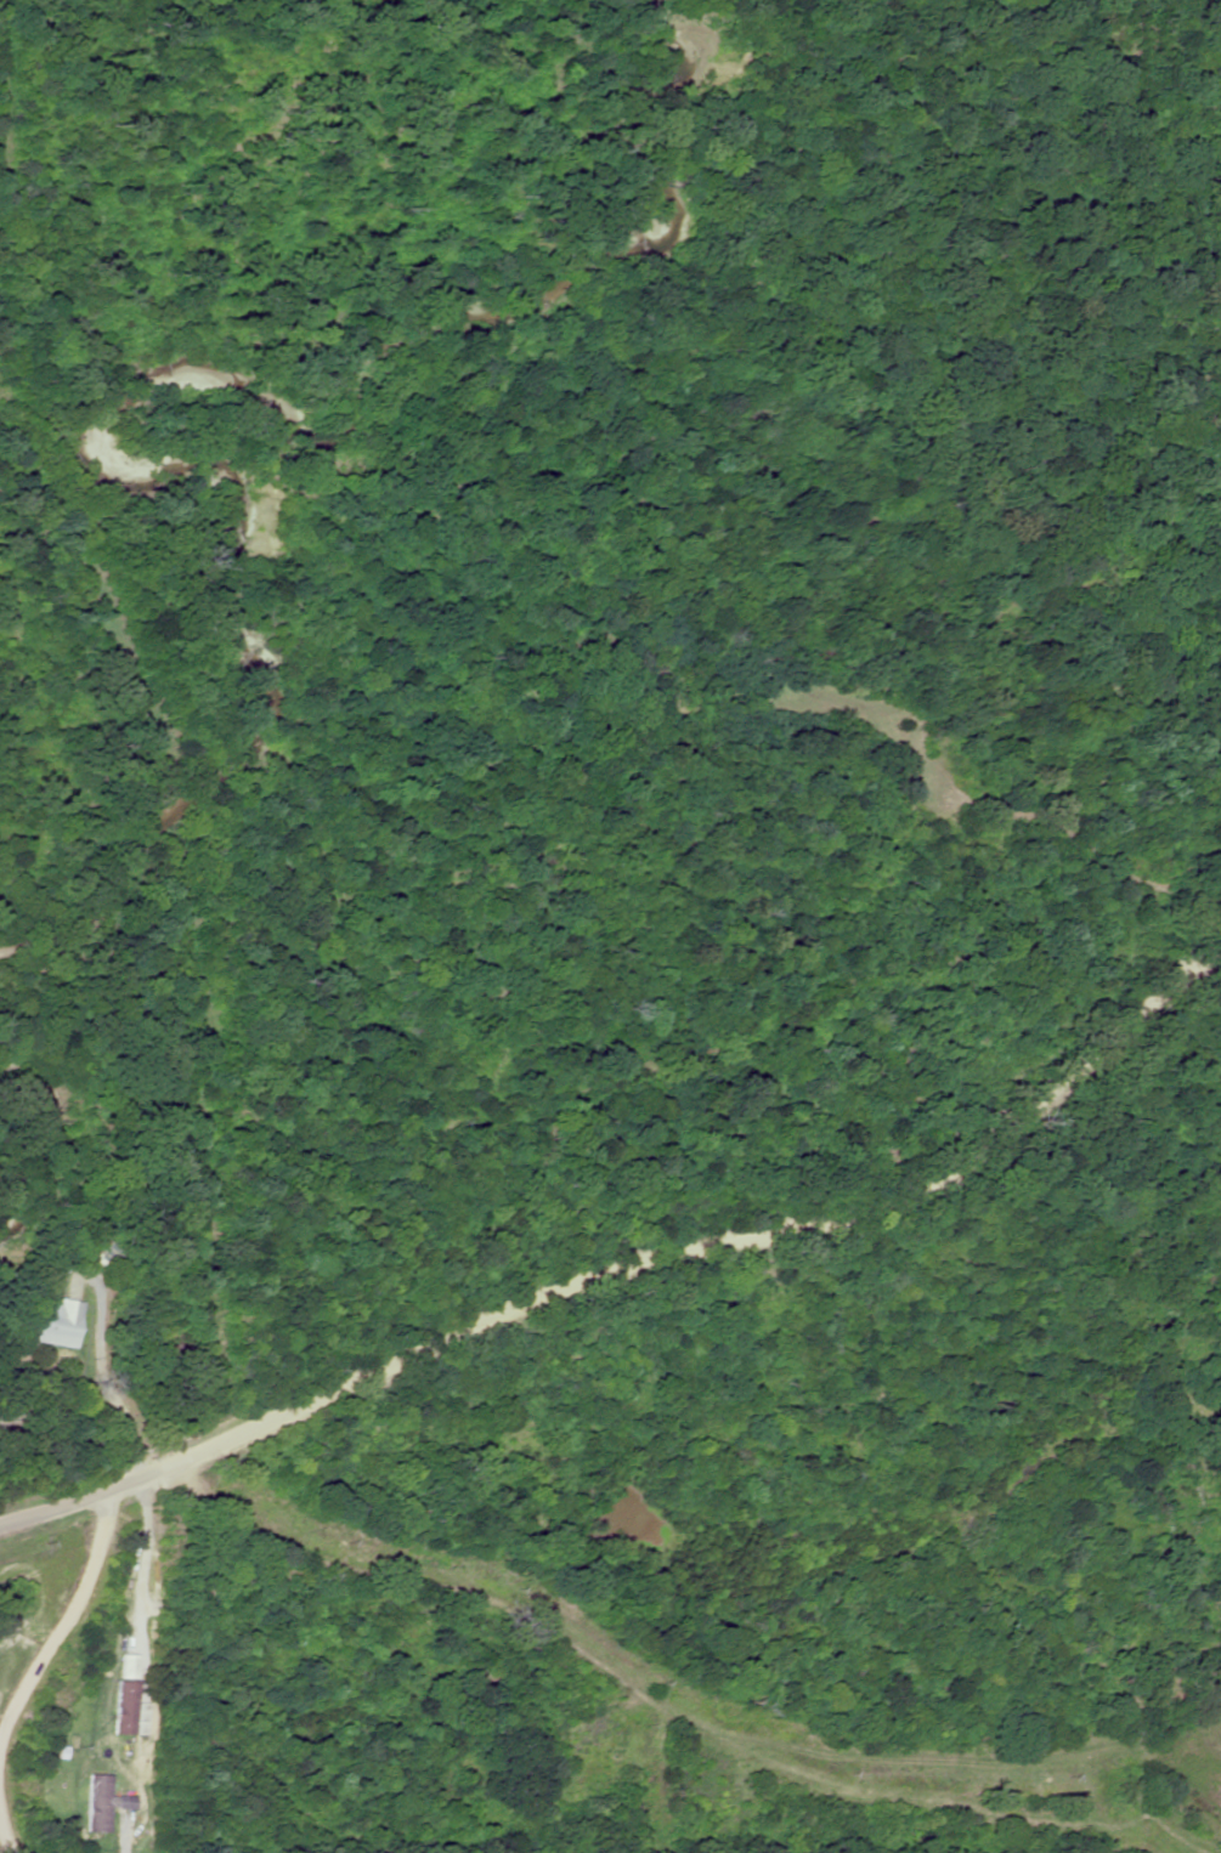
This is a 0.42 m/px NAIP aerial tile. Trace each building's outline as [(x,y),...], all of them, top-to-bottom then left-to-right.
[(53,1305),(33,1302),(28,1344),(71,1349),(77,1302),(54,1299),(53,1305)] [(132,1682),(110,1682),(110,1736),(132,1736),(132,1682)] [(105,1833),(106,1810),(133,1810),(133,1798),(107,1797),(107,1776),(83,1775),(81,1832),(105,1833)]
